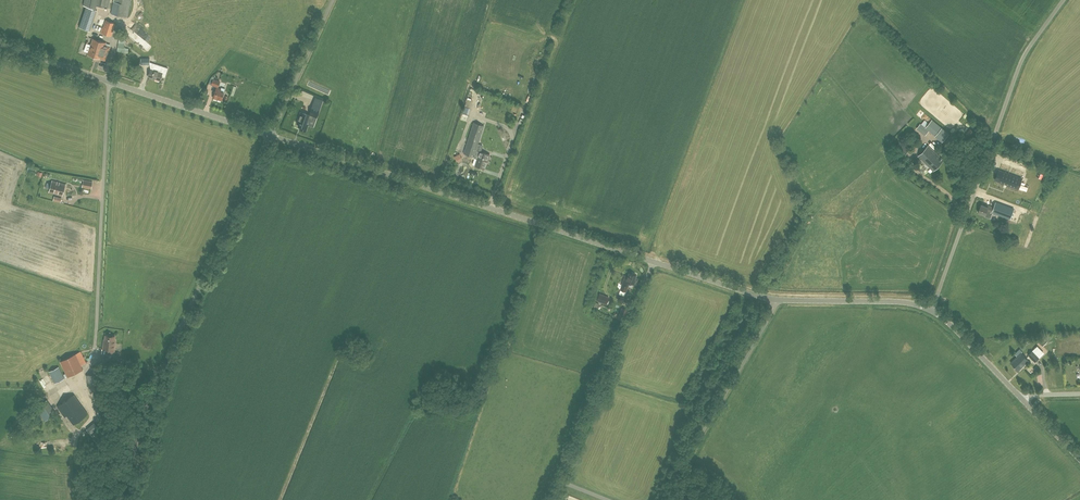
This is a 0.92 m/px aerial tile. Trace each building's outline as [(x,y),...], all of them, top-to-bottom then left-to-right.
[(93,9),(95,0),(84,0),(83,6),(86,7),(79,27),(89,31),(96,10),(93,9)] [(111,14),(117,15),(128,17),(131,0),(121,0),(120,2),(113,1),(111,14)] [(102,27),(100,33),(112,36),(116,23),(106,20),(103,28),(102,27)] [(128,29),(126,33),(135,39),(138,34),(134,32),(133,33),(128,29)] [(145,49),(150,44),(139,35),(135,40),(145,49)] [(87,54),(101,59),(105,60),(110,47),(105,45),(106,43),(92,39),(87,54)] [(153,77),(160,79),(161,76),(165,77),(168,68),(150,62),(150,58),(141,58),(141,64),(150,64),(150,69),(148,76),(152,78),(153,77)] [(212,76),(210,78),(209,83),(211,84),(211,85),(218,87),(220,81),(213,79),(214,77),(212,76)] [(220,92),(220,90),(221,89),(216,88),(213,98),(217,99),(221,100),(224,94),(220,92)] [(311,122),(313,117),(317,118),(320,109),(312,106),(309,115),(305,113),(304,114),(301,113),(298,121),(299,122),(298,126),(301,127),(300,128),(306,130),(308,125),(306,124),(307,120),(311,122)] [(924,121),(922,124),(929,131),(933,134),(939,126),(932,120),(928,124),(924,121)] [(463,154),(474,157),(477,146),(478,146),(484,126),(473,122),(463,154)] [(922,124),(921,124),(918,128),(926,135),(929,131),(922,124)] [(904,156),(909,150),(900,142),(895,148),(904,156)] [(474,157),(474,156),(477,157),(475,166),(485,169),(487,162),(488,163),(490,154),(479,151),(476,150),(478,146),(477,146),(474,157)] [(943,160),(928,146),(919,156),(933,170),(943,160)] [(999,170),(995,180),(1018,189),(1022,179),(999,170)] [(84,179),(82,187),(92,188),(93,181),(84,179)] [(62,196),(65,184),(53,180),(49,192),(62,196)] [(981,204),(978,213),(985,215),(984,216),(990,219),(992,213),(1010,219),(1014,209),(996,202),(994,208),(985,204),(985,206),(981,204)] [(1023,242),(1032,224),(1026,221),(1017,240),(1023,242)] [(628,282),(636,284),(637,280),(634,279),(635,277),(635,276),(635,275),(632,274),(632,275),(628,274),(627,277),(625,276),(620,290),(625,291),(628,282)] [(600,294),(597,300),(606,304),(609,297),(600,294)] [(102,349),(103,349),(103,354),(115,355),(116,340),(115,340),(116,335),(105,334),(104,339),(103,339),(102,349)] [(1017,357),(1011,363),(1018,371),(1028,360),(1021,353),(1023,351),(1020,349),(1015,354),(1017,357)] [(60,361),(67,377),(83,369),(81,365),(86,363),(81,351),(60,361)] [(1032,351),(1028,355),(1035,362),(1039,358),(1032,351)] [(101,389),(98,373),(100,372),(99,366),(92,368),(93,374),(86,375),(89,392),(101,389)] [(49,372),(50,374),(54,383),(64,378),(60,369),(59,367),(49,372)] [(73,424),(88,414),(74,394),(57,407),(64,417),(67,415),(73,424)]
